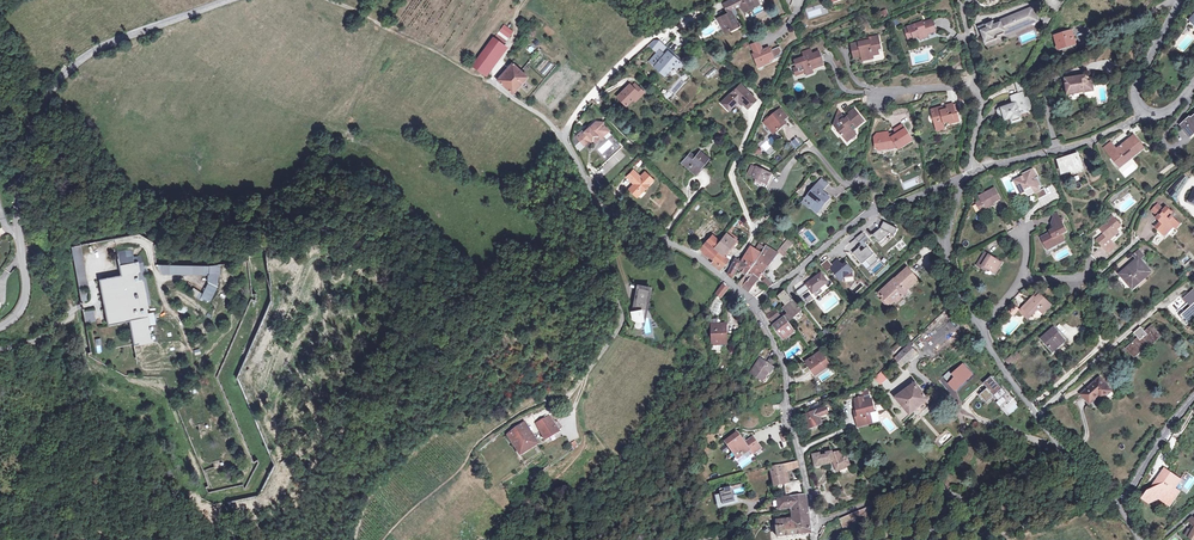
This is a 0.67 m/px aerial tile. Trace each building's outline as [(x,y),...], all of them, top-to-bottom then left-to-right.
[(721,26),(725,33),(730,30),(729,28),(737,23),(731,10),(740,5),(742,9),(754,3),(752,0),(753,0),(732,0),(724,4),(728,13),(721,17),(724,24),(721,26)] [(742,9),(744,12),(759,4),(757,0),(753,0),(752,0),(754,3),(742,9)] [(821,5),(806,8),(808,17),(823,13),(821,5)] [(997,26),(990,29),(989,26),(978,31),(986,50),(1017,37),(1015,34),(1039,24),(1032,10),(997,25),(997,26)] [(909,33),(907,34),(909,39),(919,36),(920,37),(928,35),(927,33),(933,32),(932,29),(935,28),(932,20),(926,22),(914,25),(915,26),(908,28),(909,33)] [(497,35),(505,41),(512,32),(503,26),(497,35)] [(1066,33),(1054,37),(1059,49),(1076,44),(1074,38),(1072,39),(1070,31),(1066,33)] [(497,35),(493,39),(502,45),(505,41),(497,35)] [(864,42),(859,42),(851,44),(852,51),(855,51),(856,57),(862,55),(862,59),(873,57),(873,55),(879,53),(878,48),(881,48),(878,36),(863,39),(864,42)] [(502,45),(493,39),(493,38),(488,45),(497,52),(502,45)] [(753,50),(761,47),(759,42),(751,45),(753,50)] [(497,52),(488,45),(472,66),(482,72),(497,52)] [(497,52),(482,72),(486,75),(487,76),(507,49),(502,45),(497,52)] [(769,48),(763,50),(755,54),(753,54),(757,65),(762,63),(763,65),(770,62),(769,60),(773,58),(769,48)] [(659,51),(649,62),(654,66),(654,67),(664,76),(672,66),(677,70),(682,64),(667,51),(664,55),(659,51)] [(795,61),(797,67),(800,74),(805,72),(806,75),(814,72),(812,68),(815,67),(815,68),(823,65),(818,52),(795,61)] [(502,85),(512,93),(526,77),(520,72),(511,63),(496,80),(502,85)] [(714,68),(705,75),(709,79),(717,72),(714,68)] [(1075,80),(1075,77),(1065,79),(1067,95),(1094,91),(1092,81),(1088,82),(1087,75),(1081,76),(1081,79),(1075,80)] [(733,90),(723,100),(730,107),(735,102),(738,99),(742,103),(746,107),(754,99),(738,83),(731,89),(733,90)] [(626,106),(630,102),(639,94),(641,96),(644,93),(635,84),(632,87),(629,85),(617,97),(626,106)] [(639,94),(630,102),(632,105),(641,96),(639,94)] [(1021,116),(1030,113),(1025,96),(1014,99),(1015,103),(1016,106),(1011,108),(1010,107),(1008,105),(1003,107),(999,111),(1000,115),(1006,114),(1007,120),(1013,118),(1014,120),(1022,118),(1021,116)] [(721,103),(728,110),(730,107),(723,100),(721,103)] [(931,112),(932,115),(935,114),(937,122),(936,122),(938,130),(945,128),(944,125),(946,123),(949,123),(949,124),(960,121),(958,113),(955,114),(953,105),(946,107),(947,109),(945,110),(944,111),(941,112),(940,109),(932,111),(931,112)] [(777,112),(782,119),(786,116),(780,109),(777,112)] [(840,122),(835,126),(847,140),(856,133),(853,130),(856,128),(856,127),(864,120),(855,109),(848,114),(850,116),(845,120),(844,119),(841,118),(842,114),(837,113),(835,120),(839,121),(840,122)] [(782,119),(777,112),(765,122),(774,134),(786,124),(782,119)] [(1192,120),(1190,118),(1182,126),(1191,136),(1193,133),(1193,118),(1192,120)] [(583,132),(582,130),(575,137),(583,146),(589,141),(590,142),(592,140),(597,136),(602,136),(607,131),(601,124),(595,123),(594,122),(594,121),(592,120),(586,127),(587,128),(583,132)] [(874,138),(875,145),(877,144),(878,148),(885,147),(885,150),(894,148),(898,146),(900,148),(911,141),(909,139),(911,138),(903,125),(896,129),(895,132),(897,135),(894,137),(892,135),(889,135),(888,132),(882,133),(883,134),(877,135),(874,138)] [(1134,135),(1117,150),(1111,143),(1104,148),(1110,155),(1111,154),(1121,166),(1131,158),(1132,158),(1140,151),(1144,147),(1134,135)] [(794,149),(802,143),(797,136),(789,142),(794,149)] [(579,142),(574,145),(579,151),(583,147),(579,142)] [(700,152),(695,158),(690,154),(682,163),(696,175),(701,169),(700,168),(707,159),(700,152)] [(1080,170),(1082,167),(1077,154),(1058,161),(1063,173),(1073,170),(1073,171),(1076,172),(1080,170)] [(637,158),(633,163),(637,166),(641,161),(637,158)] [(774,175),(760,169),(759,171),(756,170),(757,167),(752,166),(749,174),(753,176),(752,177),(757,179),(756,181),(760,183),(759,187),(767,190),(769,184),(774,175)] [(1031,187),(1033,190),(1039,187),(1039,186),(1040,186),(1037,180),(1036,181),(1034,177),(1036,176),(1033,170),(1022,175),(1026,182),(1024,183),(1021,178),(1015,182),(1021,194),(1026,192),(1025,190),(1031,187)] [(627,178),(631,182),(634,179),(636,181),(633,183),(634,184),(629,190),(635,195),(638,191),(642,190),(652,180),(644,172),(639,177),(633,171),(627,178)] [(813,203),(810,207),(812,209),(817,213),(821,208),(818,206),(827,196),(821,191),(819,189),(821,186),(818,184),(807,198),(813,203)] [(982,211),(990,206),(990,205),(993,203),(1000,199),(994,188),(980,196),(982,200),(977,202),(982,211)] [(827,196),(818,206),(821,208),(821,209),(830,198),(827,196)] [(813,203),(807,198),(804,202),(802,203),(808,209),(810,207),(813,203)] [(1159,207),(1154,212),(1152,214),(1160,223),(1162,221),(1160,219),(1162,217),(1160,215),(1164,211),(1159,207)] [(1162,221),(1160,223),(1155,228),(1159,232),(1162,229),(1167,233),(1173,227),(1175,229),(1180,224),(1171,216),(1169,218),(1167,216),(1169,214),(1172,212),(1167,208),(1164,211),(1160,215),(1162,217),(1160,219),(1162,221)] [(1053,229),(1050,231),(1051,232),(1041,237),(1046,246),(1049,245),(1050,246),(1056,243),(1057,245),(1064,241),(1061,234),(1066,231),(1062,223),(1063,219),(1060,219),(1057,213),(1054,215),(1055,217),(1052,224),(1054,227),(1053,228),(1053,229)] [(1119,232),(1117,230),(1114,227),(1119,223),(1114,218),(1101,230),(1105,235),(1098,241),(1108,253),(1115,247),(1107,237),(1111,234),(1114,237),(1119,232)] [(880,228),(872,234),(879,242),(890,233),(894,234),(897,228),(883,221),(880,228)] [(863,232),(855,237),(859,241),(866,236),(863,232)] [(714,248),(721,255),(734,240),(725,234),(719,242),(714,248)] [(714,248),(719,242),(712,235),(700,248),(713,261),(711,263),(720,270),(728,260),(724,257),(721,255),(714,248)] [(782,247),(786,251),(793,244),(788,239),(782,247)] [(721,255),(724,257),(736,243),(734,240),(721,255)] [(762,254),(765,247),(759,244),(755,250),(762,254)] [(80,245),(71,247),(78,285),(88,283),(80,245)] [(753,268),(762,273),(777,253),(776,253),(766,246),(765,247),(762,254),(753,268)] [(788,254),(786,251),(782,247),(782,246),(777,252),(785,257),(788,254)] [(858,247),(853,252),(862,264),(873,254),(867,246),(861,251),(858,247)] [(753,268),(762,254),(755,250),(751,248),(743,261),(753,267),(753,268)] [(1136,261),(1138,259),(1143,255),(1139,250),(1132,256),(1136,261)] [(978,265),(982,268),(984,265),(988,268),(995,273),(1002,263),(986,253),(978,265)] [(827,259),(820,265),(830,278),(834,275),(842,283),(846,278),(854,276),(854,271),(847,262),(843,264),(838,258),(832,264),(827,259)] [(1138,259),(1136,261),(1120,274),(1132,287),(1131,288),(1133,290),(1137,286),(1136,284),(1150,273),(1138,259)] [(738,270),(742,263),(736,260),(728,275),(732,278),(738,270)] [(742,263),(738,270),(746,275),(739,284),(743,287),(752,277),(748,273),(753,267),(743,261),(742,263)] [(120,280),(99,284),(106,326),(127,322),(132,344),(148,341),(134,262),(118,265),(120,280)] [(165,274),(205,274),(205,281),(202,292),(190,288),(188,295),(209,303),(217,282),(217,264),(156,264),(156,271),(165,274)] [(743,287),(749,292),(756,282),(761,275),(762,273),(753,268),(753,267),(748,273),(752,277),(743,287)] [(889,304),(894,299),(900,293),(904,297),(909,292),(907,290),(918,279),(908,268),(880,293),(888,302),(888,303),(889,304)] [(813,293),(829,281),(822,272),(806,284),(813,293)] [(762,273),(761,275),(766,279),(763,282),(769,288),(773,285),(767,277),(762,273)] [(907,290),(909,292),(911,294),(913,293),(910,290),(919,281),(918,279),(907,290)] [(763,293),(756,282),(749,292),(755,298),(763,293)] [(723,286),(716,295),(721,299),(728,290),(723,286)] [(637,289),(633,312),(634,313),(630,314),(631,321),(644,323),(644,319),(650,291),(637,289)] [(787,316),(791,321),(802,310),(785,291),(780,296),(782,299),(786,304),(785,305),(791,313),(787,316)] [(1191,294),(1190,293),(1184,298),(1191,307),(1181,315),(1183,317),(1182,318),(1184,321),(1185,320),(1187,323),(1193,317),(1193,291),(1191,294)] [(900,293),(894,299),(897,303),(904,297),(900,293)] [(1031,300),(1023,308),(1031,315),(1038,308),(1044,313),(1051,305),(1040,294),(1036,298),(1033,302),(1031,300)] [(181,304),(176,311),(183,315),(187,308),(181,304)] [(1015,307),(1010,312),(1014,315),(1019,310),(1015,307)] [(95,321),(94,308),(84,309),(85,322),(95,321)] [(1031,315),(1023,308),(1020,311),(1028,319),(1031,315)] [(772,321),(780,315),(776,310),(768,316),(772,321)] [(775,326),(784,338),(795,330),(788,321),(786,322),(784,319),(775,326)] [(718,326),(712,326),(713,345),(719,345),(723,345),(726,345),(725,326),(718,326)] [(1141,327),(1134,333),(1139,338),(1127,348),(1135,356),(1149,344),(1151,346),(1162,336),(1153,326),(1146,332),(1141,327)] [(1053,352),(1057,348),(1056,347),(1065,340),(1054,328),(1041,339),(1053,352)] [(1056,347),(1057,348),(1066,341),(1065,340),(1056,347)] [(913,342),(903,351),(903,352),(895,358),(903,366),(918,353),(912,347),(913,346),(914,344),(913,342)] [(815,375),(830,364),(822,352),(807,362),(815,375)] [(1021,357),(1017,352),(1007,361),(1010,366),(1021,357)] [(759,360),(750,374),(761,381),(767,372),(769,374),(773,368),(759,360)] [(873,378),(880,385),(887,378),(880,371),(873,378)] [(987,388),(979,395),(985,403),(994,396),(998,401),(1007,394),(993,376),(984,384),(987,388)] [(1102,399),(1112,391),(1100,377),(1081,394),(1090,404),(1099,396),(1102,399)] [(929,395),(926,397),(916,383),(897,397),(912,414),(927,401),(929,403),(933,399),(929,395)] [(858,413),(855,414),(858,427),(872,423),(870,412),(875,411),(872,399),(867,400),(868,403),(865,404),(864,401),(863,397),(855,399),(857,410),(858,413)] [(772,414),(774,410),(780,409),(779,405),(774,406),(772,402),(767,400),(763,400),(761,401),(759,403),(757,407),(757,410),(758,413),(763,417),(766,417),(770,416),(772,414)] [(828,413),(826,407),(816,411),(805,416),(809,427),(820,422),(818,417),(828,413)] [(745,412),(743,413),(741,415),(741,419),(741,421),(742,424),(745,427),(749,428),(751,428),(755,426),(756,424),(758,422),(758,418),(757,415),(755,412),(753,411),(749,410),(745,412)] [(550,419),(549,418),(536,424),(545,440),(559,432),(558,431),(562,428),(557,422),(556,423),(554,425),(550,419)] [(525,424),(508,436),(521,456),(538,446),(525,424)] [(757,443),(754,440),(746,446),(744,443),(736,433),(724,442),(736,457),(740,454),(743,457),(744,456),(743,455),(749,451),(752,455),(761,448),(757,443)] [(746,446),(754,440),(752,437),(744,443),(746,446)] [(574,440),(569,444),(573,449),(578,446),(574,440)] [(834,462),(836,465),(838,464),(840,470),(850,466),(846,456),(842,458),(839,452),(832,454),(832,452),(828,453),(828,455),(821,456),(821,453),(814,454),(816,466),(830,463),(830,460),(834,459),(834,462)] [(782,472),(787,471),(798,468),(797,462),(781,466),(782,472)] [(770,468),(773,479),(783,477),(782,472),(781,466),(770,468)] [(783,477),(773,479),(774,486),(784,484),(789,483),(787,471),(782,472),(783,477)] [(1163,471),(1157,481),(1160,483),(1156,489),(1155,487),(1149,490),(1150,492),(1149,492),(1147,491),(1144,496),(1146,496),(1144,499),(1149,503),(1152,499),(1155,500),(1157,497),(1163,501),(1164,499),(1170,503),(1173,499),(1174,500),(1179,492),(1175,489),(1180,480),(1169,472),(1168,474),(1163,471)] [(731,487),(720,490),(720,493),(723,506),(735,503),(732,490),(731,490),(731,487)] [(791,513),(807,511),(805,496),(777,498),(778,509),(791,509),(791,513)] [(875,505),(862,510),(839,520),(843,528),(856,523),(878,513),(875,505)] [(807,511),(791,513),(792,519),(787,520),(784,520),(777,521),(778,527),(776,527),(778,538),(810,533),(807,511)] [(1192,517),(1189,520),(1193,525),(1190,531),(1188,530),(1186,535),(1193,539),(1193,519),(1192,517)]
